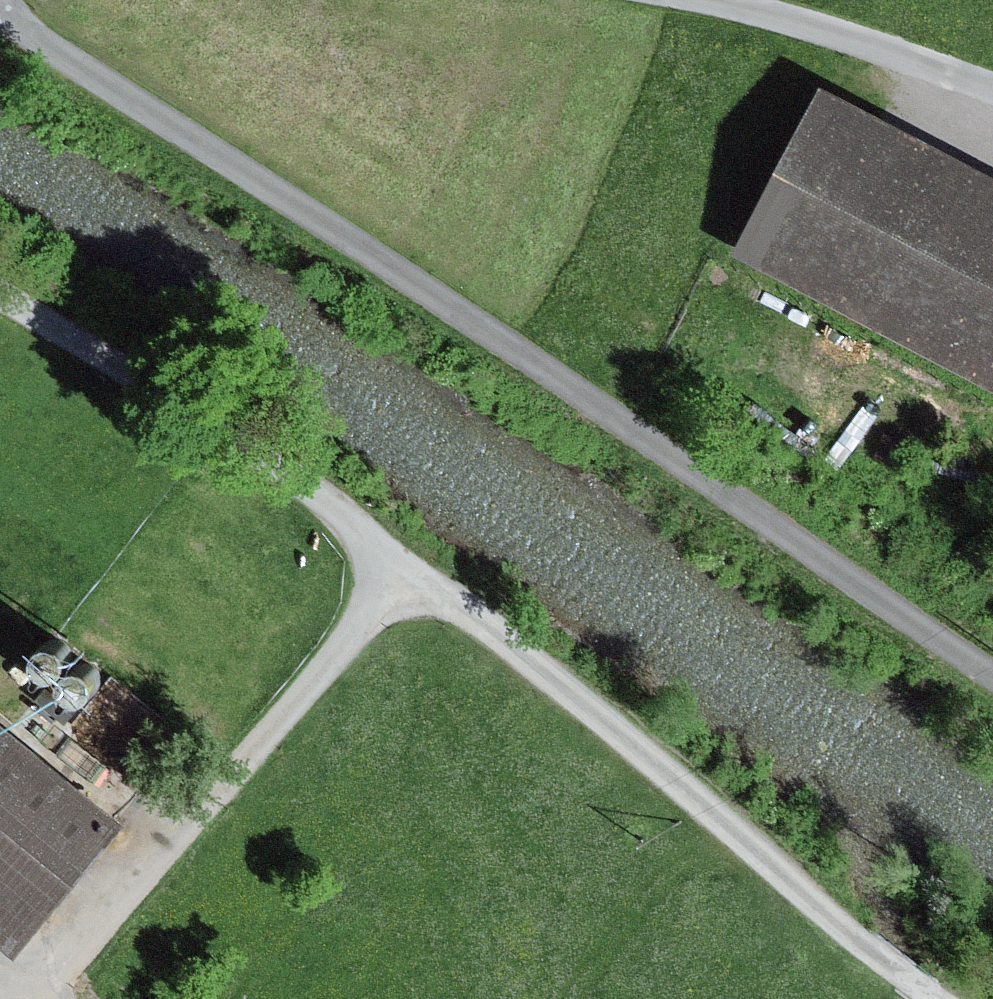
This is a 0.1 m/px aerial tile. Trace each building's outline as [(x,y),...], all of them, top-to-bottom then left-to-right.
[(828,107),(746,261),(992,390),(992,193),(828,107)] [(0,724),(0,948),(12,958),(123,828),(0,724)]
